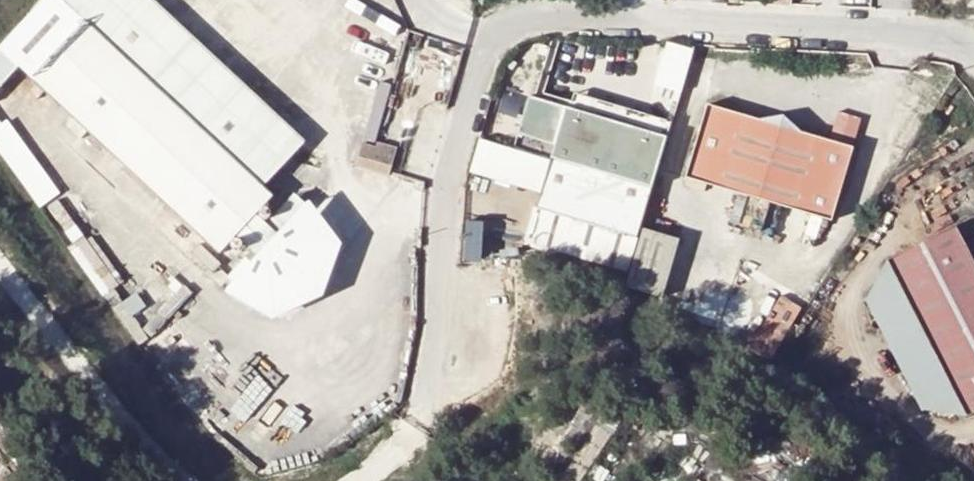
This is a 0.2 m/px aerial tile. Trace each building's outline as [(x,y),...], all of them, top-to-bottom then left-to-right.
[(0,48),(0,55),(15,68),(32,81),(84,23),(53,0),(43,0),(0,48)] [(84,23),(148,81),(234,159),(265,189),(304,146),(152,0),(53,0),(84,23)] [(84,23),(32,81),(124,164),(220,252),(238,233),(257,212),(273,194),(265,189),(234,159),(148,81),(84,23)] [(15,68),(0,55),(0,85),(15,68)] [(638,234),(668,133),(569,103),(538,204),(638,234)] [(756,120),(705,104),(684,177),(831,221),(852,148),(803,134),(788,130),(780,121),(768,124),(756,120)] [(257,212),(238,233),(262,255),(281,234),(257,212)] [(466,220),(466,261),(491,261),(492,220),(466,220)] [(888,259),(927,336),(967,415),(973,411),(973,259),(955,223),(888,259)] [(754,341),(775,355),(806,307),(785,294),(754,341)]
